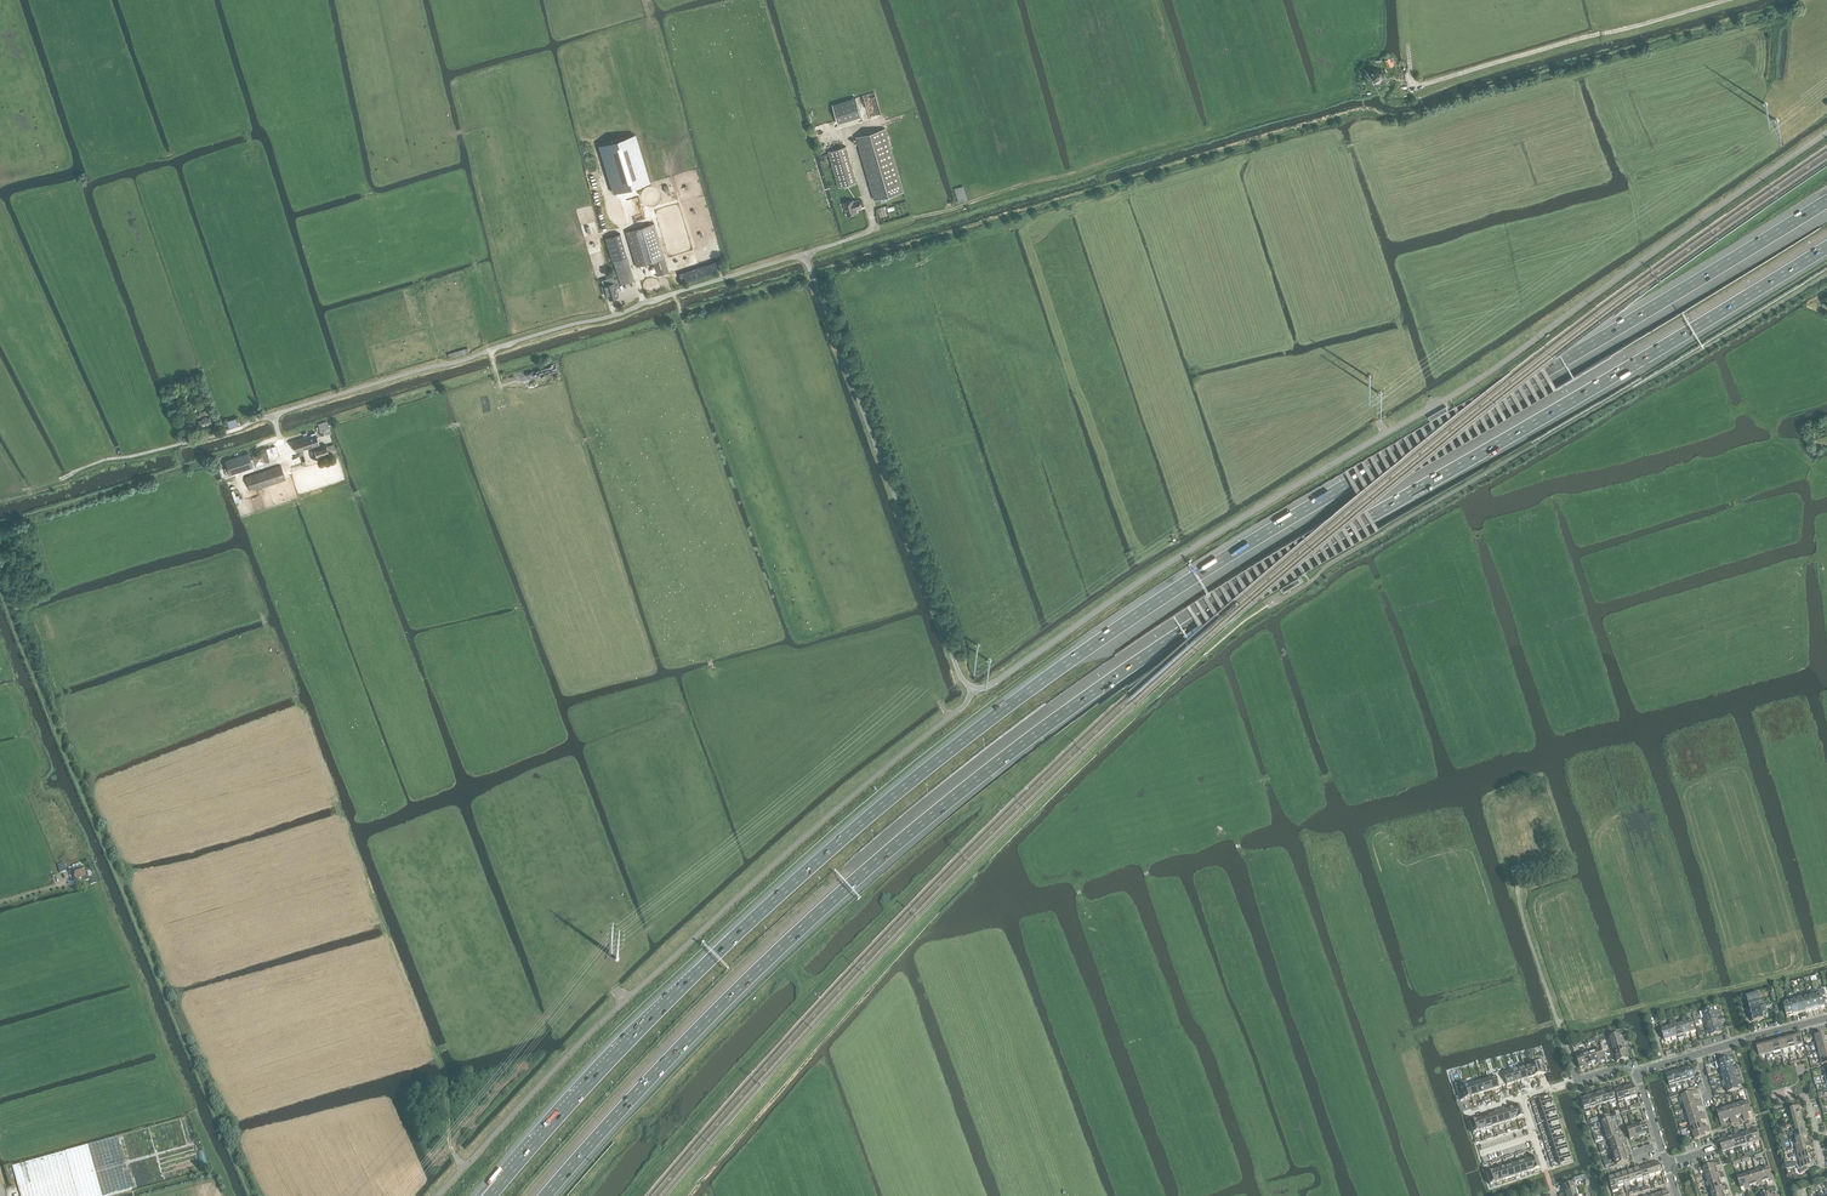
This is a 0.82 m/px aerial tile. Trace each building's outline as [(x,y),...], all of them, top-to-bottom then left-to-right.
[(1381,69),(1376,68),(1372,71),(1371,76),(1374,80),(1379,81),(1383,78),(1384,73),(1381,69)] [(832,104),(837,120),(838,123),(862,116),(856,98),(856,97),(832,104)] [(904,191),(885,128),(856,137),(875,200),(904,191)] [(635,134),(600,145),(614,192),(649,182),(635,134)] [(857,181),(846,146),(829,151),(829,153),(820,156),(820,158),(830,155),(839,187),(857,181)] [(854,200),(844,203),(848,215),(857,212),(856,208),(858,207),(859,208),(862,207),(860,199),(854,201),(854,200)] [(666,266),(664,258),(665,258),(654,223),(626,231),(636,266),(653,262),(657,275),(669,272),(667,266),(666,266)] [(613,261),(627,256),(620,233),(606,237),(613,261)] [(620,284),(634,280),(627,256),(613,261),(618,277),(620,284)] [(620,284),(618,277),(613,279),(615,282),(606,285),(610,298),(619,295),(617,289),(618,288),(618,287),(621,286),(620,284)] [(1448,409),(1446,405),(1429,415),(1431,419),(1448,409)] [(200,413),(197,414),(198,418),(200,425),(212,422),(209,415),(210,415),(208,411),(207,411),(206,409),(199,411),(200,413)] [(327,424),(319,427),(319,428),(321,433),(323,432),(325,435),(330,434),(329,430),(328,426),(327,424)] [(183,429),(181,430),(184,436),(189,433),(191,432),(190,429),(188,430),(186,425),(182,427),(183,429)] [(320,444),(316,433),(293,441),(296,452),(320,444)] [(317,457),(330,453),(327,444),(315,448),(317,457)] [(230,474),(253,466),(249,452),(226,460),(230,474)] [(253,456),(255,465),(265,462),(262,453),(253,456)] [(286,479),(281,465),(246,477),(251,491),(286,479)] [(1298,577),(1281,587),(1283,591),(1301,580),(1298,577)] [(49,612),(40,615),(46,637),(56,634),(49,612)] [(73,873),(75,880),(83,877),(85,881),(90,880),(89,878),(87,871),(85,872),(83,867),(82,867),(81,863),(73,866),(74,869),(72,870),(73,873)] [(1825,989),(1815,992),(1819,1009),(1825,1007),(1823,997),(1826,996),(1825,989)] [(1748,1000),(1749,1003),(1760,1000),(1758,993),(1757,991),(1756,991),(1755,991),(1752,992),(1753,996),(1746,997),(1746,1000),(1748,1000)] [(1815,992),(1808,994),(1813,1010),(1819,1009),(1815,992)] [(1808,994),(1802,995),(1806,1012),(1813,1010),(1808,994)] [(1796,997),(1796,1000),(1800,1014),(1806,1012),(1802,995),(1796,997)] [(1749,1003),(1747,1003),(1749,1010),(1761,1006),(1760,1000),(1749,1003)] [(1796,1000),(1790,1002),(1793,1015),(1800,1014),(1796,1000)] [(1787,1017),(1793,1015),(1790,1002),(1783,1003),(1787,1017)] [(1750,1015),(1750,1016),(1763,1012),(1761,1006),(1749,1010),(1750,1015)] [(1703,1011),(1705,1017),(1719,1013),(1718,1010),(1715,1011),(1714,1007),(1703,1011)] [(1765,1019),(1763,1012),(1750,1016),(1751,1018),(1753,1018),(1754,1021),(1765,1019)] [(1719,1013),(1705,1017),(1707,1024),(1718,1020),(1717,1016),(1719,1015),(1719,1013)] [(1688,1015),(1685,1016),(1691,1036),(1692,1036),(1692,1034),(1691,1033),(1696,1031),(1693,1020),(1690,1021),(1688,1015)] [(1691,1036),(1685,1016),(1682,1017),(1684,1022),(1680,1023),(1685,1037),(1687,1036),(1686,1034),(1689,1033),(1690,1033),(1691,1036)] [(1672,1020),(1678,1039),(1685,1037),(1680,1023),(1677,1024),(1675,1019),(1672,1020)] [(1677,1039),(1678,1039),(1672,1020),(1669,1021),(1671,1026),(1668,1027),(1672,1040),(1673,1040),(1672,1038),(1676,1037),(1677,1038),(1677,1039)] [(1708,1027),(1709,1030),(1723,1026),(1722,1023),(1719,1024),(1718,1020),(1707,1024),(1706,1024),(1707,1027),(1708,1027)] [(1671,1040),(1672,1040),(1668,1027),(1665,1028),(1663,1023),(1660,1024),(1665,1042),(1666,1041),(1666,1040),(1670,1039),(1671,1040)] [(1723,1028),(1723,1026),(1709,1030),(1711,1036),(1722,1033),(1721,1029),(1723,1028)] [(1811,1039),(1815,1038),(1816,1043),(1826,1041),(1824,1033),(1815,1036),(1815,1035),(1810,1037),(1811,1039)] [(1609,1037),(1611,1044),(1624,1040),(1623,1037),(1622,1038),(1620,1034),(1609,1037)] [(1798,1046),(1804,1045),(1801,1035),(1794,1037),(1796,1047),(1797,1051),(1799,1051),(1798,1046)] [(1794,1037),(1786,1039),(1789,1049),(1788,1049),(1789,1053),(1790,1057),(1793,1056),(1791,1048),(1796,1047),(1794,1037)] [(1781,1051),(1782,1055),(1789,1053),(1788,1049),(1789,1049),(1786,1039),(1779,1041),(1781,1051)] [(1625,1042),(1624,1040),(1611,1044),(1613,1050),(1624,1046),(1623,1042),(1625,1042)] [(1782,1055),(1781,1051),(1779,1041),(1772,1043),(1774,1053),(1773,1053),(1775,1057),(1782,1055)] [(1826,1041),(1816,1043),(1810,1044),(1811,1047),(1817,1046),(1818,1050),(1818,1051),(1826,1048),(1826,1044),(1826,1041)] [(1764,1045),(1767,1054),(1766,1055),(1767,1059),(1770,1058),(1769,1054),(1773,1053),(1774,1053),(1772,1043),(1764,1045)] [(1762,1056),(1766,1055),(1767,1054),(1764,1045),(1757,1047),(1758,1050),(1754,1051),(1756,1059),(1759,1058),(1760,1061),(1763,1060),(1762,1056)] [(1626,1050),(1624,1046),(1613,1050),(1611,1051),(1612,1054),(1614,1053),(1615,1056),(1628,1052),(1627,1050),(1626,1050)] [(1818,1051),(1818,1050),(1812,1052),(1812,1055),(1819,1053),(1820,1057),(1820,1058),(1826,1056),(1826,1048),(1818,1051)] [(1601,1050),(1595,1052),(1599,1064),(1601,1064),(1601,1062),(1605,1061),(1601,1050)] [(1585,1055),(1582,1056),(1586,1068),(1589,1067),(1588,1066),(1592,1065),(1588,1052),(1585,1053),(1585,1055)] [(1589,1054),(1588,1052),(1592,1065),(1596,1064),(1597,1065),(1599,1064),(1595,1052),(1589,1054)] [(1627,1055),(1629,1054),(1628,1052),(1615,1056),(1617,1063),(1628,1059),(1627,1055)] [(1584,1069),(1586,1068),(1582,1056),(1579,1057),(1579,1055),(1576,1056),(1580,1069),(1584,1068),(1584,1069)] [(1816,1058),(1816,1061),(1821,1060),(1822,1066),(1826,1064),(1826,1056),(1820,1058),(1820,1057),(1816,1058)] [(1717,1069),(1720,1068),(1721,1068),(1732,1064),(1731,1061),(1733,1060),(1732,1057),(1715,1062),(1717,1069)] [(1541,1059),(1530,1063),(1530,1064),(1531,1064),(1535,1077),(1546,1073),(1541,1059)] [(1524,1066),(1524,1067),(1528,1079),(1535,1077),(1531,1064),(1530,1064),(1524,1066)] [(1721,1068),(1722,1074),(1736,1070),(1735,1067),(1733,1068),(1732,1064),(1721,1068)] [(1524,1065),(1516,1068),(1517,1069),(1521,1081),(1528,1079),(1524,1067),(1524,1066),(1524,1065)] [(1682,1067),(1683,1070),(1679,1071),(1683,1085),(1686,1084),(1685,1081),(1689,1080),(1684,1066),(1682,1067)] [(1687,1066),(1684,1066),(1689,1080),(1692,1079),(1692,1081),(1696,1080),(1692,1067),(1687,1068),(1687,1066)] [(1510,1071),(1514,1084),(1521,1081),(1517,1069),(1510,1071)] [(1674,1069),(1672,1070),(1676,1084),(1680,1083),(1680,1086),(1683,1085),(1679,1071),(1675,1072),(1674,1069)] [(1510,1070),(1499,1073),(1503,1086),(1506,1085),(1507,1086),(1514,1084),(1510,1071),(1510,1070)] [(1673,1085),(1676,1084),(1672,1070),(1670,1071),(1670,1073),(1666,1075),(1669,1084),(1668,1084),(1669,1086),(1670,1086),(1671,1089),(1674,1088),(1673,1085)] [(1737,1073),(1736,1070),(1722,1074),(1724,1080),(1735,1077),(1734,1073),(1737,1073)] [(1499,1073),(1487,1077),(1488,1078),(1492,1091),(1499,1088),(1499,1087),(1503,1086),(1499,1073)] [(1736,1080),(1735,1077),(1724,1080),(1726,1087),(1740,1082),(1739,1079),(1736,1080)] [(1481,1080),(1485,1093),(1492,1091),(1488,1078),(1481,1080)] [(1481,1079),(1474,1081),(1478,1095),(1485,1093),(1481,1080),(1481,1079)] [(1474,1081),(1467,1084),(1467,1085),(1471,1097),(1478,1095),(1474,1081)] [(1738,1086),(1741,1085),(1740,1082),(1726,1087),(1728,1093),(1739,1089),(1738,1086)] [(1630,1084),(1631,1085),(1627,1087),(1631,1098),(1637,1096),(1633,1083),(1630,1084)] [(1467,1085),(1456,1088),(1460,1101),(1471,1097),(1467,1085)] [(1622,1086),(1620,1087),(1624,1100),(1631,1098),(1627,1087),(1623,1088),(1622,1086)] [(1624,1100),(1620,1087),(1618,1088),(1618,1089),(1614,1091),(1619,1105),(1625,1103),(1624,1100)] [(1603,1092),(1599,1093),(1603,1104),(1609,1102),(1605,1089),(1603,1090),(1603,1092)] [(1608,1090),(1607,1089),(1605,1089),(1609,1102),(1610,1105),(1616,1103),(1612,1089),(1608,1090)] [(1682,1097),(1684,1102),(1695,1099),(1694,1096),(1699,1094),(1698,1091),(1680,1097),(1681,1098),(1682,1097)] [(1591,1096),(1587,1097),(1591,1111),(1590,1108),(1596,1106),(1592,1093),(1590,1094),(1591,1096)] [(1595,1094),(1595,1093),(1592,1093),(1596,1106),(1603,1104),(1599,1093),(1595,1094)] [(1551,1096),(1538,1100),(1539,1106),(1541,1105),(1552,1101),(1551,1096)] [(1585,1113),(1591,1111),(1587,1097),(1583,1098),(1582,1096),(1580,1097),(1584,1110),(1585,1113)] [(1685,1107),(1684,1108),(1684,1109),(1702,1104),(1701,1101),(1696,1102),(1695,1099),(1684,1102),(1685,1107)] [(1552,1101),(1541,1105),(1542,1110),(1554,1106),(1552,1101)] [(1743,1102),(1742,1102),(1747,1119),(1750,1119),(1749,1113),(1752,1112),(1749,1101),(1743,1103),(1743,1102)] [(1744,1120),(1747,1119),(1742,1102),(1741,1102),(1741,1104),(1736,1105),(1739,1116),(1743,1115),(1744,1120)] [(1686,1110),(1688,1115),(1698,1112),(1697,1108),(1703,1107),(1702,1104),(1684,1109),(1685,1110),(1686,1110)] [(1738,1122),(1736,1117),(1739,1116),(1736,1105),(1730,1107),(1730,1106),(1729,1106),(1735,1123),(1738,1122)] [(1520,1106),(1514,1108),(1517,1119),(1517,1121),(1524,1119),(1520,1106)] [(1554,1106),(1542,1110),(1543,1114),(1544,1114),(1555,1110),(1554,1106)] [(1732,1124),(1735,1123),(1729,1106),(1728,1106),(1729,1107),(1723,1109),(1727,1120),(1730,1119),(1732,1124)] [(1790,1117),(1792,1116),(1792,1117),(1802,1114),(1800,1107),(1790,1109),(1788,1110),(1790,1117)] [(1514,1108),(1507,1110),(1511,1121),(1517,1119),(1514,1108)] [(1725,1126),(1724,1121),(1727,1120),(1723,1109),(1718,1111),(1718,1109),(1717,1110),(1717,1111),(1722,1127),(1725,1126)] [(1507,1110),(1501,1112),(1505,1125),(1512,1123),(1511,1121),(1507,1110)] [(1543,1114),(1542,1114),(1544,1119),(1545,1119),(1557,1115),(1555,1110),(1544,1114),(1543,1114)] [(1501,1112),(1495,1114),(1499,1125),(1498,1125),(1499,1127),(1505,1125),(1501,1112)] [(1689,1120),(1688,1120),(1688,1122),(1706,1116),(1705,1113),(1699,1115),(1698,1112),(1688,1115),(1689,1120)] [(1495,1114),(1489,1116),(1492,1127),(1493,1127),(1498,1125),(1499,1125),(1495,1114)] [(1790,1117),(1788,1117),(1788,1118),(1789,1120),(1793,1119),(1794,1123),(1794,1124),(1804,1122),(1802,1114),(1792,1117),(1792,1116),(1790,1117)] [(1557,1115),(1545,1119),(1546,1123),(1547,1123),(1558,1120),(1557,1115)] [(1489,1116),(1483,1118),(1486,1129),(1486,1131),(1493,1128),(1493,1127),(1492,1127),(1489,1116)] [(1690,1122),(1691,1128),(1702,1124),(1701,1121),(1707,1119),(1706,1116),(1688,1122),(1689,1123),(1690,1122)] [(1483,1118),(1476,1120),(1480,1131),(1486,1129),(1483,1118)] [(1476,1120),(1470,1122),(1473,1133),(1480,1131),(1476,1120)] [(1546,1123),(1545,1124),(1547,1128),(1560,1124),(1558,1120),(1547,1123),(1546,1123)] [(1638,1122),(1632,1124),(1637,1139),(1639,1139),(1639,1137),(1643,1136),(1639,1124),(1638,1122)] [(1645,1122),(1639,1124),(1643,1136),(1647,1134),(1647,1136),(1650,1135),(1645,1122)] [(1792,1127),(1793,1132),(1796,1131),(1806,1129),(1804,1122),(1794,1124),(1794,1123),(1790,1125),(1786,1126),(1787,1128),(1792,1127)] [(1754,1130),(1751,1123),(1749,1124),(1755,1143),(1756,1143),(1755,1142),(1761,1140),(1757,1129),(1754,1130)] [(1560,1124),(1547,1128),(1548,1133),(1561,1129),(1560,1124)] [(1635,1140),(1637,1139),(1632,1124),(1633,1126),(1626,1128),(1630,1140),(1634,1138),(1635,1140)] [(1692,1133),(1692,1134),(1710,1129),(1709,1126),(1703,1127),(1702,1124),(1691,1128),(1693,1132),(1692,1133)] [(1748,1132),(1745,1133),(1748,1144),(1753,1142),(1753,1144),(1755,1143),(1749,1124),(1746,1125),(1748,1132)] [(1561,1129),(1548,1133),(1550,1138),(1551,1137),(1563,1133),(1561,1129)] [(1710,1132),(1710,1129),(1692,1134),(1692,1135),(1694,1135),(1695,1139),(1692,1141),(1692,1143),(1696,1142),(1695,1140),(1706,1137),(1705,1133),(1710,1132)] [(1741,1134),(1740,1129),(1737,1130),(1742,1147),(1743,1147),(1743,1146),(1748,1144),(1745,1133),(1741,1134)] [(1793,1135),(1794,1139),(1794,1140),(1804,1138),(1808,1136),(1806,1129),(1796,1131),(1793,1132),(1792,1132),(1790,1133),(1790,1135),(1793,1135)] [(1735,1136),(1732,1137),(1735,1148),(1740,1146),(1741,1148),(1742,1147),(1737,1130),(1734,1131),(1735,1136)] [(1563,1133),(1551,1137),(1553,1142),(1564,1138),(1563,1133)] [(1727,1133),(1724,1134),(1729,1151),(1731,1151),(1730,1149),(1735,1148),(1732,1137),(1728,1138),(1727,1133)] [(1728,1152),(1729,1151),(1724,1134),(1721,1135),(1723,1139),(1719,1141),(1723,1152),(1728,1150),(1728,1152)] [(118,1137),(13,1166),(20,1195),(108,1195),(133,1189),(118,1137)] [(1564,1138),(1553,1142),(1554,1146),(1566,1143),(1564,1138)] [(1792,1143),(1794,1142),(1796,1146),(1796,1147),(1805,1144),(1804,1138),(1794,1140),(1794,1139),(1791,1140),(1789,1140),(1789,1141),(1787,1141),(1788,1143),(1790,1143),(1792,1143)] [(1623,1145),(1624,1144),(1623,1140),(1621,1140),(1621,1141),(1610,1144),(1612,1148),(1623,1145)] [(1566,1143),(1554,1146),(1555,1151),(1556,1151),(1567,1147),(1566,1143)] [(1788,1151),(1796,1149),(1798,1154),(1807,1152),(1805,1144),(1796,1147),(1796,1146),(1788,1149),(1788,1151)] [(1555,1151),(1554,1151),(1556,1156),(1569,1152),(1567,1147),(1556,1151),(1555,1151)] [(1569,1152),(1556,1156),(1557,1161),(1559,1161),(1559,1160),(1570,1157),(1569,1152)] [(1627,1158),(1628,1157),(1627,1152),(1625,1152),(1625,1153),(1614,1157),(1615,1161),(1627,1157),(1627,1158)] [(1797,1162),(1800,1161),(1800,1162),(1809,1159),(1807,1152),(1798,1154),(1791,1156),(1792,1158),(1795,1157),(1797,1162)] [(1537,1157),(1530,1159),(1534,1170),(1540,1168),(1537,1157)] [(1570,1157),(1559,1160),(1559,1161),(1560,1165),(1572,1161),(1570,1157)] [(1524,1161),(1528,1173),(1534,1170),(1530,1159),(1524,1161)] [(1809,1171),(1808,1167),(1811,1167),(1809,1159),(1800,1162),(1800,1161),(1797,1162),(1792,1163),(1793,1164),(1793,1165),(1796,1165),(1796,1166),(1797,1166),(1798,1170),(1800,1170),(1801,1173),(1809,1171)] [(1524,1160),(1517,1162),(1521,1175),(1528,1173),(1524,1161),(1524,1160)] [(1658,1161),(1652,1163),(1655,1174),(1661,1172),(1658,1161)] [(1517,1162),(1511,1164),(1511,1166),(1512,1165),(1515,1177),(1521,1175),(1517,1162)] [(1704,1169),(1706,1174),(1717,1170),(1716,1167),(1721,1165),(1720,1162),(1703,1168),(1703,1169),(1704,1169)] [(1655,1174),(1652,1163),(1645,1165),(1649,1176),(1655,1174)] [(1511,1166),(1505,1167),(1509,1179),(1515,1177),(1512,1165),(1511,1166)] [(1645,1165),(1639,1167),(1642,1178),(1649,1176),(1645,1165)] [(1771,1181),(1773,1180),(1769,1168),(1765,1169),(1765,1166),(1762,1167),(1766,1181),(1770,1180),(1771,1181)] [(1499,1169),(1499,1170),(1503,1181),(1509,1179),(1505,1167),(1499,1169)] [(1642,1178),(1639,1167),(1633,1169),(1636,1180),(1642,1178)] [(1756,1169),(1757,1172),(1761,1184),(1763,1184),(1762,1182),(1766,1181),(1762,1167),(1756,1169)] [(1499,1168),(1492,1170),(1496,1183),(1503,1181),(1499,1170),(1499,1169),(1499,1168)] [(1633,1169),(1626,1172),(1630,1182),(1636,1180),(1633,1169)] [(1492,1170),(1486,1172),(1490,1185),(1496,1183),(1492,1170)] [(1717,1170),(1706,1174),(1707,1179),(1706,1179),(1707,1180),(1724,1175),(1723,1172),(1718,1174),(1717,1170)] [(1630,1182),(1626,1172),(1620,1174),(1623,1184),(1630,1182)] [(1757,1172),(1750,1173),(1754,1185),(1758,1184),(1758,1185),(1761,1184),(1757,1172)] [(1750,1173),(1744,1175),(1748,1188),(1750,1187),(1750,1186),(1754,1185),(1750,1173)] [(1620,1174),(1614,1176),(1618,1189),(1619,1189),(1618,1186),(1623,1184),(1620,1174)] [(1746,1189),(1748,1188),(1744,1175),(1741,1176),(1740,1174),(1737,1175),(1741,1189),(1745,1187),(1746,1189)] [(1708,1181),(1710,1186),(1721,1183),(1720,1179),(1725,1178),(1724,1175),(1707,1180),(1707,1181),(1708,1181)] [(1612,1191),(1618,1189),(1614,1176),(1608,1178),(1611,1188),(1612,1191)] [(1567,1185),(1564,1186),(1566,1192),(1577,1188),(1574,1180),(1566,1182),(1567,1185)] [(1711,1191),(1710,1192),(1711,1193),(1728,1188),(1727,1185),(1722,1186),(1721,1183),(1710,1186),(1711,1191)] [(1713,1195),(1723,1195),(1725,1195),(1724,1192),(1728,1190),(1728,1188),(1711,1193),(1711,1194),(1712,1194),(1713,1195)]
